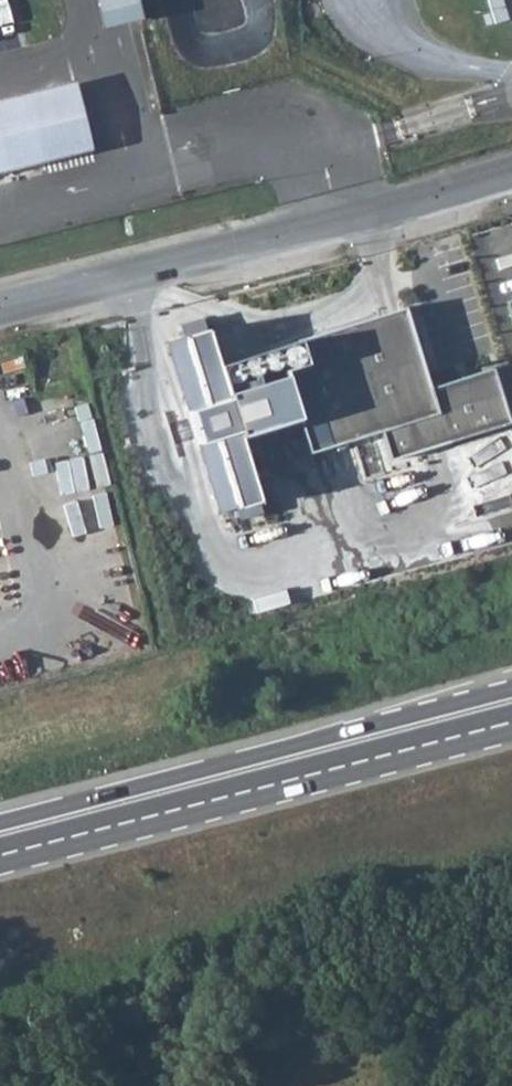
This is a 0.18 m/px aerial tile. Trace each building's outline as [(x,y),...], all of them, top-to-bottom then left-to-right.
[(103,26),(144,17),(140,0),(97,0),(103,26)] [(424,397),(400,316),(241,363),(232,348),(181,363),(218,486),(375,440),(383,469),(504,434),(488,378),(424,397)]
